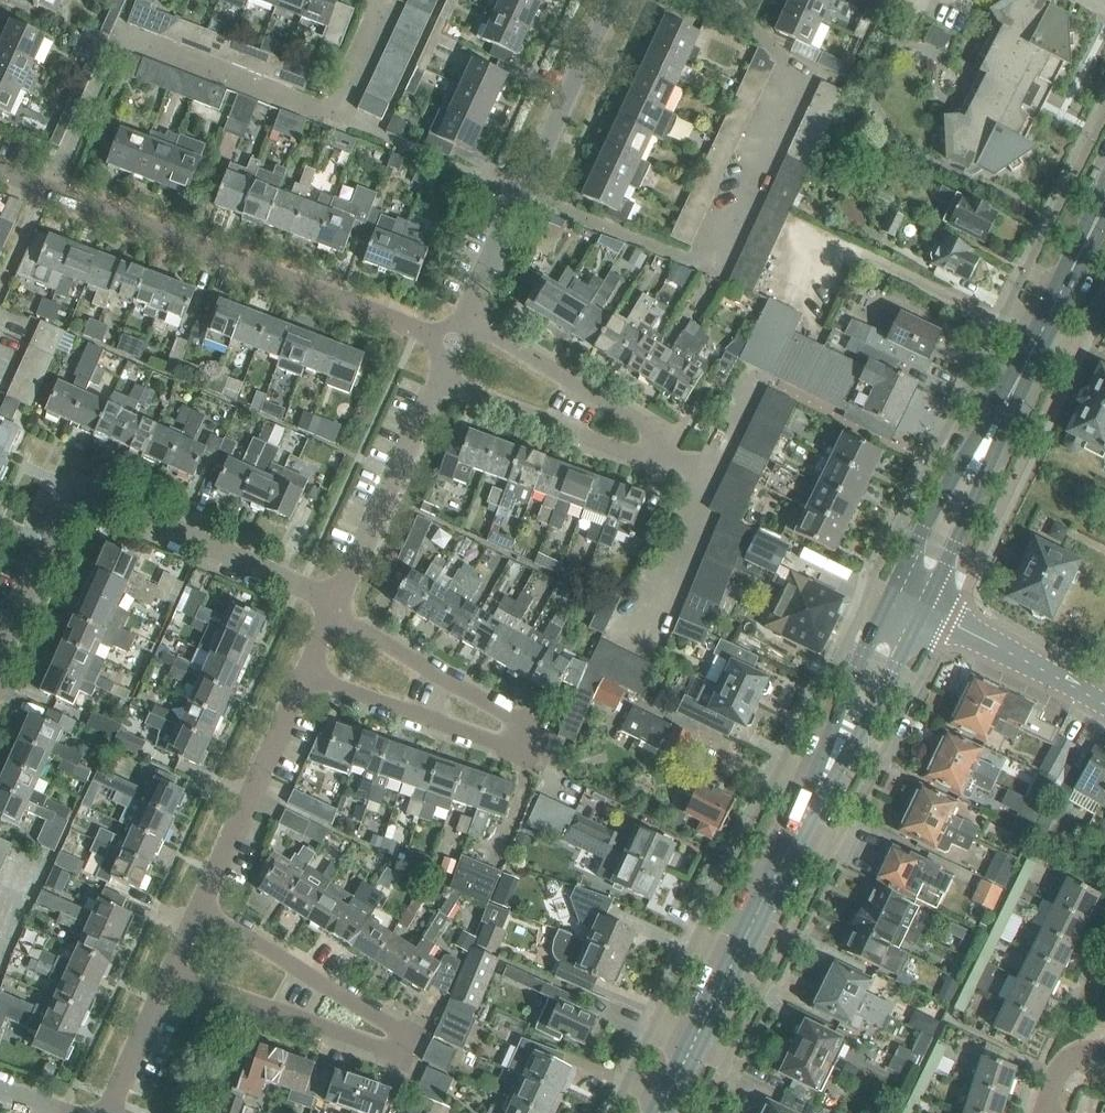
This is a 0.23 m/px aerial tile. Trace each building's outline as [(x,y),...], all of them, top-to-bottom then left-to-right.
[(55,15),(62,0),(23,0),(55,15)] [(111,8),(121,12),(126,0),(115,0),(111,8)] [(148,8),(150,3),(142,0),(139,0),(129,25),(159,36),(178,29),(181,21),(148,8)] [(249,0),(219,0),(218,2),(244,12),(249,0)] [(275,9),(278,0),(252,0),(275,9)] [(300,19),(307,0),(278,0),(275,9),(300,19)] [(300,19),(326,28),(322,39),(341,46),(354,11),(336,5),(338,0),(307,0),(300,19)] [(431,17),(437,3),(436,3),(430,0),(409,0),(407,6),(431,17)] [(494,14),(528,30),(540,5),(530,0),(501,0),(494,14)] [(826,11),(831,0),(790,0),(787,6),(821,22),(829,26),(834,15),(826,11)] [(863,11),(873,16),(880,0),(868,0),(863,11)] [(1033,123),(1035,124),(1038,118),(1033,115),(1046,90),(1051,92),(1054,87),(1052,86),(1064,63),(1067,63),(1067,49),(1073,49),(1073,35),(1066,36),(1065,18),(1041,6),(1044,0),(999,0),(996,2),(1000,7),(991,12),(997,21),(978,57),(985,60),(978,73),(985,76),(979,89),(973,85),(955,119),(945,120),(946,131),(939,131),(940,145),(946,144),(947,160),(966,170),(969,164),(993,176),(1007,167),(1011,173),(1022,165),(1019,160),(1030,152),(1027,147),(1022,145),(1033,123)] [(445,4),(433,30),(456,41),(460,31),(451,27),(447,25),(455,9),(445,4)] [(401,17),(425,29),(431,17),(407,6),(401,17)] [(809,48),(821,22),(787,6),(775,32),(809,48)] [(111,8),(105,22),(115,26),(118,20),(121,12),(111,8)] [(873,16),(863,11),(851,36),(861,41),(873,16)] [(494,14),(488,28),(480,25),(475,36),(516,56),(528,30),(494,14)] [(395,31),(419,42),(425,29),(401,17),(395,31)] [(700,52),(693,49),(699,35),(666,19),(654,45),(687,61),(694,64),(700,52)] [(178,29),(159,36),(180,44),(181,41),(195,35),(200,48),(217,41),(219,36),(181,21),(178,29)] [(0,46),(0,49),(32,64),(44,38),(10,23),(0,46)] [(84,26),(78,39),(103,51),(109,37),(100,33),(84,26)] [(930,28),(922,42),(941,52),(949,37),(930,28)] [(433,30),(427,42),(441,49),(451,53),(456,41),(433,30)] [(389,43),(414,54),(419,42),(395,31),(389,43)] [(181,41),(180,44),(211,57),(230,49),(233,41),(219,36),(217,41),(200,48),(195,35),(181,41)] [(103,51),(78,39),(73,51),(88,59),(98,63),(103,51)] [(271,57),(233,41),(230,49),(211,57),(231,65),(233,61),(247,54),(253,68),(270,61),(271,57)] [(383,56),(408,67),(414,54),(389,43),(383,56)] [(675,86),(685,65),(687,61),(654,45),(642,71),(675,86)] [(26,78),(32,64),(0,49),(0,80),(21,89),(31,94),(36,82),(26,78)] [(231,65),(263,77),(281,69),(284,62),(271,57),(270,61),(253,68),(247,54),(233,61),(231,65)] [(816,66),(844,79),(849,67),(821,54),(816,66)] [(377,69),(402,80),(408,67),(383,56),(377,69)] [(768,81),(773,69),(756,56),(741,86),(747,89),(768,81)] [(160,65),(142,58),(134,79),(152,86),(160,65)] [(472,61),(460,87),(495,103),(507,77),(472,61)] [(263,77),(302,92),(310,72),(284,62),(281,69),(263,77)] [(371,82),(396,93),(402,80),(377,69),(371,82)] [(83,70),(76,84),(86,89),(92,75),(83,70)] [(664,111),(672,94),(675,86),(642,71),(630,96),(664,111)] [(226,91),(180,73),(178,77),(186,92),(199,87),(206,102),(204,106),(218,111),(226,91)] [(410,78),(404,91),(414,96),(420,83),(410,78)] [(2,112),(9,115),(21,89),(0,80),(0,117),(2,112)] [(728,125),(743,119),(738,106),(754,100),(758,102),(768,81),(747,89),(741,86),(724,123),(728,125)] [(366,94),(390,105),(396,93),(371,82),(366,94)] [(816,95),(840,106),(845,94),(821,83),(816,95)] [(76,84),(65,109),(75,113),(86,89),(76,84)] [(199,87),(186,92),(190,100),(204,106),(206,102),(199,87)] [(449,112),(483,128),(495,103),(460,87),(449,112)] [(365,94),(358,110),(382,122),(390,105),(366,94),(365,94)] [(237,95),(229,115),(222,132),(242,140),(249,123),(257,103),(237,95)] [(810,108),(834,119),(840,106),(816,95),(810,108)] [(675,116),(664,111),(630,96),(618,121),(652,136),(657,139),(661,129),(669,130),(675,116)] [(758,102),(754,100),(738,106),(743,119),(752,115),(758,102)] [(804,120),(828,131),(834,119),(810,108),(804,120)] [(53,134),(63,139),(75,113),(65,109),(53,134)] [(472,153),(483,128),(449,112),(441,109),(430,134),(423,148),(449,158),(455,145),(472,153)] [(306,121),(279,112),(272,132),(298,142),(306,121)] [(392,117),(385,133),(399,139),(407,124),(392,117)] [(828,131),(804,120),(798,133),(822,144),(828,131)] [(618,121),(610,137),(607,145),(640,161),(652,136),(618,121)] [(108,166),(135,176),(148,141),(121,131),(108,166)] [(331,131),(326,144),(339,149),(344,136),(331,131)] [(151,132),(148,141),(135,176),(160,186),(179,138),(179,137),(167,133),(165,137),(151,132)] [(822,144),(798,133),(792,145),(816,157),(822,144)] [(179,138),(160,186),(187,196),(205,147),(179,138)] [(640,161),(607,145),(595,171),(628,186),(638,191),(650,166),(640,161)] [(816,157),(792,145),(786,158),(810,169),(816,157)] [(714,156),(720,170),(727,167),(734,152),(729,150),(714,156)] [(720,170),(714,156),(707,159),(700,173),(705,176),(720,170)] [(804,181),(810,169),(786,158),(780,170),(804,181)] [(215,207),(241,216),(256,175),(256,174),(260,163),(252,159),(247,172),(230,165),(215,207)] [(256,175),(241,216),(266,226),(281,185),(290,162),(281,159),(274,176),(272,176),(270,181),(256,175)] [(282,185),(266,226),(292,236),(307,194),(315,172),(306,168),(300,186),(298,185),(296,190),(282,185)] [(422,186),(427,173),(417,169),(412,182),(422,186)] [(780,170),(775,182),(799,193),(804,181),(780,170)] [(583,197),(606,208),(602,217),(623,225),(632,204),(622,200),(628,186),(595,171),(583,197)] [(438,177),(427,173),(422,186),(433,190),(438,177)] [(307,194),(292,236),(317,245),(329,213),(341,181),(332,178),(325,196),(323,195),(321,200),(307,194)] [(793,205),(799,193),(775,182),(769,194),(793,205)] [(334,200),(329,213),(317,245),(343,255),(350,238),(359,242),(369,217),(377,196),(358,189),(351,206),(334,200)] [(871,199),(886,208),(892,197),(877,189),(871,199)] [(956,211),(948,226),(983,243),(996,217),(987,212),(989,209),(972,201),(970,204),(942,190),(936,201),(956,211)] [(763,206),(787,217),(793,205),(769,194),(763,206)] [(690,206),(696,220),(704,217),(710,204),(706,201),(690,206)] [(696,220),(690,206),(683,208),(676,223),(680,225),(696,220)] [(782,230),(787,217),(763,206),(757,219),(782,230)] [(369,217),(360,242),(370,246),(364,264),(390,273),(402,242),(401,242),(409,223),(397,218),(395,221),(382,216),(383,213),(372,209),(369,217)] [(893,237),(903,218),(890,211),(880,231),(893,237)] [(1,254),(14,224),(0,218),(0,254),(1,254)] [(776,242),(782,230),(757,219),(752,231),(776,242)] [(409,223),(402,242),(390,273),(416,283),(432,240),(417,234),(420,228),(409,223)] [(550,226),(537,254),(551,260),(563,233),(550,226)] [(965,257),(969,250),(929,230),(923,241),(941,250),(933,266),(967,284),(977,264),(965,257)] [(752,231),(746,244),(770,255),(776,242),(752,231)] [(50,237),(49,239),(36,234),(19,271),(37,278),(35,284),(55,292),(55,295),(56,295),(63,277),(74,246),(50,237)] [(612,239),(606,249),(619,256),(626,245),(612,239)] [(764,268),(770,255),(746,244),(740,257),(764,268)] [(74,246),(63,277),(56,295),(66,300),(73,281),(87,286),(98,256),(74,246)] [(630,260),(641,266),(646,257),(635,251),(630,260)] [(122,265),(98,256),(87,286),(99,290),(93,305),(105,309),(111,295),(122,265)] [(758,280),(764,268),(740,257),(734,270),(758,280)] [(111,295),(135,304),(146,274),(122,265),(111,295)] [(566,269),(556,286),(545,280),(527,310),(550,324),(568,294),(578,277),(566,269)] [(751,294),(758,280),(734,270),(727,284),(731,286),(734,287),(744,291),(751,294)] [(156,321),(159,313),(170,283),(146,274),(135,304),(146,308),(143,316),(156,321)] [(590,277),(577,299),(568,294),(550,324),(573,337),(604,285),(602,284),(591,278),(590,277)] [(170,283),(159,313),(153,330),(164,334),(170,318),(184,323),(195,292),(170,283)] [(613,321),(601,313),(614,291),(604,285),(573,337),(595,351),(613,321)] [(731,286),(726,299),(739,305),(744,291),(734,287),(731,286)] [(616,316),(613,321),(595,351),(618,364),(649,312),(655,302),(641,293),(624,321),(616,316)] [(45,322),(53,304),(40,299),(32,316),(45,322)] [(917,386),(917,385),(871,362),(867,370),(795,334),(804,316),(770,300),(740,361),(758,371),(788,386),(892,437),(917,386)] [(206,342),(229,351),(244,311),(220,301),(213,320),(200,315),(187,350),(200,355),(206,342)] [(53,303),(53,304),(45,322),(55,327),(63,307),(53,303)] [(233,341),(257,350),(268,320),(244,311),(229,351),(233,341)] [(640,378),(658,348),(664,339),(651,331),(659,318),(649,312),(618,364),(640,378)] [(845,336),(915,370),(921,359),(927,362),(941,334),(901,314),(890,336),(852,321),(845,336)] [(257,350),(281,359),(292,329),(268,320),(257,350)] [(83,337),(93,341),(99,324),(90,321),(83,337)] [(60,346),(65,333),(41,322),(36,335),(60,346)] [(694,340),(700,330),(688,323),(682,333),(694,340)] [(99,324),(93,341),(102,345),(109,328),(99,324)] [(292,329),(281,359),(277,370),(301,379),(305,369),(316,339),(315,338),(316,334),(306,330),(304,334),(292,329)] [(680,332),(667,353),(658,348),(640,378),(663,392),(694,340),(682,333),(680,332)] [(36,335),(30,347),(54,358),(60,346),(36,335)] [(147,345),(122,336),(116,351),(141,361),(145,350),(147,345)] [(177,376),(177,375),(189,343),(176,338),(163,371),(177,376)] [(305,369),(329,378),(340,348),(316,339),(305,369)] [(685,405),(704,375),(706,371),(704,362),(697,357),(704,346),(694,340),(663,392),(685,405)] [(88,344),(74,376),(75,376),(77,377),(79,378),(90,383),(96,369),(104,351),(88,344)] [(30,347),(24,359),(48,370),(54,358),(30,347)] [(340,348),(329,378),(354,388),(365,358),(340,348)] [(150,364),(154,354),(145,350),(141,361),(150,364)] [(737,366),(740,360),(728,353),(712,381),(724,388),(737,366)] [(24,359),(19,371),(43,383),(48,370),(24,359)] [(96,369),(90,383),(98,387),(104,373),(97,370),(96,369)] [(1078,455),(1081,448),(1103,458),(1104,455),(1104,372),(1101,370),(1089,396),(1084,399),(1081,406),(1081,413),(1063,449),(1078,455)] [(19,371),(13,384),(37,396),(43,383),(19,371)] [(203,389),(213,393),(219,376),(209,372),(203,389)] [(48,412),(46,416),(58,421),(60,418),(73,423),(85,396),(84,395),(89,385),(90,383),(79,378),(77,377),(75,376),(70,389),(60,385),(48,412)] [(219,376),(213,393),(221,397),(228,379),(219,376)] [(13,384),(8,397),(32,408),(37,396),(13,384)] [(96,434),(95,437),(107,442),(108,440),(120,445),(133,418),(138,407),(145,391),(133,386),(126,400),(114,395),(109,407),(96,434)] [(791,416),(797,404),(768,390),(762,403),(791,416)] [(145,391),(138,407),(146,411),(153,395),(145,391)] [(249,409),(260,414),(266,397),(256,393),(249,409)] [(85,396),(73,423),(82,428),(80,430),(95,437),(96,434),(109,407),(85,396)] [(265,403),(260,414),(280,423),(285,411),(265,403)] [(785,428),(791,416),(762,403),(756,415),(785,428)] [(187,427),(193,413),(182,408),(175,424),(186,428),(187,427)] [(1,410),(0,411),(0,420),(10,425),(14,416),(1,410)] [(193,413),(187,427),(196,431),(203,417),(193,413)] [(296,430),(307,435),(314,417),(303,413),(296,430)] [(784,430),(785,428),(756,415),(750,427),(779,440),(781,437),(784,430)] [(314,417),(307,435),(316,438),(323,420),(314,417)] [(133,418),(120,445),(131,450),(130,452),(143,459),(144,456),(157,429),(133,418)] [(10,456),(21,431),(0,422),(0,452),(10,456)] [(181,439),(168,467),(178,471),(177,473),(189,479),(190,477),(192,478),(201,458),(213,463),(223,441),(211,435),(204,450),(193,445),(199,432),(196,431),(187,427),(186,428),(181,439)] [(774,452),(779,440),(750,427),(745,439),(774,452)] [(144,456),(143,459),(155,464),(156,462),(168,467),(181,439),(157,429),(144,456)] [(790,441),(793,434),(784,430),(781,437),(790,441)] [(451,443),(450,446),(438,480),(452,485),(454,481),(467,486),(473,470),(484,474),(496,442),(471,433),(465,449),(451,443)] [(831,462),(871,481),(883,455),(843,436),(831,462)] [(271,438),(267,447),(276,451),(280,442),(271,438)] [(739,451),(768,464),(774,452),(745,439),(739,451)] [(225,440),(215,463),(227,468),(223,477),(217,490),(241,501),(267,447),(252,440),(239,467),(229,463),(237,445),(225,440)] [(509,483),(521,451),(496,442),(484,474),(509,483)] [(267,447),(241,501),(251,505),(250,507),(263,513),(263,511),(266,512),(278,484),(264,478),(277,451),(276,451),(267,447)] [(511,518),(517,501),(529,506),(534,492),(546,460),(521,451),(509,483),(505,496),(500,508),(498,514),(511,518)] [(762,476),(768,464),(739,451),(733,463),(762,476)] [(10,456),(0,452),(0,479),(10,456)] [(534,492),(544,496),(534,523),(550,529),(571,470),(546,460),(534,492)] [(859,505),(871,481),(831,462),(820,486),(859,505)] [(728,475),(757,488),(762,476),(733,463),(728,475)] [(560,532),(570,505),(584,511),(596,479),(571,470),(550,529),(560,532)] [(278,484),(266,512),(275,516),(274,518),(287,523),(287,521),(290,523),(302,496),(308,483),(283,472),(278,484)] [(751,500),(757,488),(728,475),(722,487),(751,500)] [(609,520),(621,488),(596,479),(584,511),(609,520)] [(847,530),(859,505),(820,486),(808,511),(847,530)] [(716,499),(745,512),(751,500),(722,487),(716,499)] [(646,497),(621,488),(609,520),(605,531),(600,546),(608,549),(617,533),(648,544),(658,516),(641,510),(646,497)] [(492,492),(488,503),(490,504),(500,508),(505,496),(492,492)] [(745,512),(716,499),(710,511),(724,517),(723,519),(739,525),(745,512)] [(421,510),(420,511),(434,518),(437,511),(423,504),(421,510)] [(490,504),(487,511),(498,515),(498,514),(500,508),(490,504)] [(835,555),(847,530),(808,511),(796,536),(835,555)] [(418,516),(389,582),(402,588),(432,523),(418,516)] [(745,543),(750,532),(738,526),(739,525),(723,519),(718,532),(745,543)] [(586,541),(600,546),(605,531),(592,525),(586,541)] [(787,546),(751,530),(744,548),(779,564),(787,546)] [(740,556),(743,548),(745,543),(718,532),(712,544),(740,556)] [(502,537),(498,536),(491,533),(488,543),(498,548),(502,537)] [(707,557),(735,568),(740,556),(712,544),(707,557)] [(1075,566),(1035,545),(1007,597),(1031,610),(1030,613),(1031,618),(1040,623),(1044,620),(1045,617),(1048,619),(1075,566)] [(146,579),(134,573),(139,561),(107,546),(96,571),(128,586),(138,590),(166,603),(177,579),(163,573),(157,587),(145,581),(146,579)] [(533,566),(558,578),(563,565),(538,554),(533,566)] [(418,617),(436,587),(449,565),(434,557),(421,579),(412,574),(395,603),(418,617)] [(702,570),(730,581),(735,568),(707,557),(702,570)] [(697,583),(724,594),(730,581),(702,570),(697,583)] [(778,637),(776,639),(779,641),(781,639),(820,658),(840,619),(836,617),(845,600),(785,570),(777,587),(800,599),(788,622),(772,614),(764,630),(778,637)] [(96,571),(85,595),(117,610),(128,586),(96,571)] [(436,587),(418,617),(441,630),(471,579),(457,571),(444,592),(436,587)] [(481,614),(468,606),(480,585),(471,579),(441,630),(464,644),(481,614)] [(692,596),(719,607),(724,594),(697,583),(692,596)] [(194,591),(186,587),(176,611),(183,614),(210,627),(222,632),(254,646),(266,621),(263,620),(266,615),(253,609),(251,615),(234,607),(228,620),(201,608),(207,596),(194,590),(194,591)] [(166,604),(166,603),(138,590),(134,599),(151,607),(154,599),(166,604)] [(486,657),(509,671),(532,631),(520,625),(535,599),(524,593),(517,604),(486,657)] [(85,595),(74,619),(133,646),(137,637),(123,631),(124,628),(112,623),(117,610),(85,595)] [(589,626),(603,633),(616,606),(593,595),(587,607),(596,611),(589,626)] [(687,608),(714,619),(719,607),(692,596),(687,608)] [(517,604),(506,597),(492,621),(481,614),(464,644),(486,657),(517,604)] [(687,608),(682,621),(709,632),(714,619),(687,608)] [(566,620),(555,613),(549,624),(560,630),(566,620)] [(206,636),(210,627),(183,614),(194,619),(190,628),(206,636)] [(74,619),(63,643),(96,658),(101,647),(113,652),(114,649),(128,655),(133,646),(74,619)] [(704,643),(709,632),(682,621),(676,635),(701,645),(704,643)] [(532,684),(550,654),(554,646),(563,632),(560,630),(549,624),(548,623),(540,636),(532,631),(509,671),(532,684)] [(211,656),(244,671),(254,646),(222,632),(211,656)] [(167,653),(171,645),(167,644),(168,642),(162,639),(157,649),(167,653)] [(707,681),(757,707),(769,683),(752,674),(759,660),(720,641),(716,652),(716,663),(707,681)] [(602,642),(588,669),(599,675),(613,648),(602,642)] [(104,662),(96,658),(63,643),(52,667),(85,682),(94,686),(108,692),(112,683),(98,677),(104,662)] [(562,651),(554,646),(550,654),(532,684),(553,697),(562,683),(576,689),(576,690),(576,691),(586,668),(575,664),(573,668),(557,659),(562,651)] [(623,653),(613,648),(599,675),(600,676),(603,677),(609,680),(623,653)] [(157,649),(153,658),(170,666),(175,657),(167,653),(157,649)] [(634,658),(623,653),(609,680),(620,686),(634,658)] [(175,657),(170,666),(186,673),(190,663),(175,656),(175,657)] [(211,656),(207,665),(200,680),(233,695),(244,671),(211,656)] [(645,664),(634,658),(620,686),(626,688),(632,691),(645,664)] [(657,670),(645,664),(632,691),(643,697),(657,670)] [(186,673),(170,666),(166,675),(182,683),(186,673)] [(94,686),(85,682),(52,667),(41,692),(74,707),(81,692),(90,696),(94,686)] [(600,676),(599,675),(588,669),(586,668),(576,691),(563,722),(561,728),(577,735),(586,711),(600,676)] [(609,680),(603,677),(591,701),(613,713),(626,688),(620,686),(609,680)] [(1043,714),(1008,696),(1008,695),(975,679),(971,680),(961,702),(997,720),(1053,747),(1061,730),(1040,721),(1043,714)] [(189,704),(222,719),(224,720),(230,707),(228,706),(233,695),(200,680),(189,704)] [(707,682),(695,706),(682,699),(675,711),(722,735),(729,722),(745,730),(757,707),(707,681),(706,682),(707,682)] [(997,720),(961,702),(950,725),(986,742),(992,730),(1014,741),(1020,731),(997,720)] [(179,728),(211,743),(222,719),(189,704),(181,723),(179,728)] [(155,707),(151,716),(164,722),(168,712),(155,707)] [(622,732),(681,761),(693,737),(634,708),(622,732)] [(30,716),(19,740),(50,754),(79,767),(85,755),(57,743),(62,732),(71,736),(77,723),(50,710),(45,723),(30,716)] [(94,715),(89,728),(115,740),(119,730),(121,727),(94,715)] [(179,728),(164,722),(151,716),(147,725),(161,732),(158,748),(180,758),(179,760),(183,762),(184,760),(200,768),(201,766),(203,767),(209,754),(206,753),(211,743),(179,728)] [(352,769),(363,736),(338,727),(327,760),(352,769)] [(143,741),(119,730),(115,740),(113,744),(137,755),(143,741)] [(995,784),(1002,770),(978,759),(982,750),(946,733),(935,756),(995,784)] [(374,787),(377,777),(388,745),(363,736),(352,769),(362,772),(355,795),(370,800),(374,787)] [(1058,738),(1049,755),(1065,763),(1074,746),(1058,738)] [(19,740),(8,764),(39,778),(50,754),(19,740)] [(402,786),(413,753),(388,745),(377,777),(374,787),(384,790),(387,781),(402,786)] [(1093,757),(1083,774),(1072,768),(1057,794),(1069,801),(1074,791),(1101,806),(1104,798),(1104,751),(1098,747),(1098,748),(1097,747),(1091,756),(1093,757)] [(419,818),(427,794),(438,761),(413,753),(402,786),(413,789),(405,813),(419,818)] [(990,794),(995,784),(935,756),(925,779),(970,800),(976,787),(990,794)] [(438,761),(427,794),(419,818),(430,822),(434,807),(449,812),(452,803),(463,770),(438,761)] [(91,774),(79,768),(64,762),(60,770),(85,781),(87,782),(91,774)] [(0,783),(0,790),(55,815),(68,821),(72,813),(33,795),(41,779),(39,778),(8,764),(0,783)] [(145,805),(173,819),(184,794),(173,789),(177,780),(160,772),(156,781),(150,794),(100,770),(94,782),(114,791),(145,805)] [(452,803),(477,811),(488,778),(463,770),(452,803)] [(1040,773),(1036,781),(1052,788),(1056,780),(1040,773)] [(475,817),(470,834),(482,838),(490,815),(503,820),(514,787),(488,778),(477,811),(475,817)] [(704,824),(699,833),(713,840),(718,831),(721,833),(735,804),(715,793),(716,790),(696,780),(688,797),(694,801),(687,816),(704,824)] [(921,786),(911,809),(974,839),(980,827),(963,819),(963,820),(951,815),(957,803),(921,786)] [(374,787),(370,800),(369,801),(380,804),(384,790),(374,787)] [(18,828),(26,811),(51,823),(55,815),(0,790),(0,820),(18,828)] [(88,790),(81,804),(89,808),(91,804),(92,792),(88,790)] [(173,819),(145,805),(117,793),(114,791),(109,802),(123,808),(117,821),(134,829),(162,842),(173,819)] [(295,791),(288,805),(302,812),(331,826),(337,811),(295,791)] [(552,837),(565,809),(542,797),(528,825),(552,837)] [(1019,814),(1014,825),(1031,833),(1043,807),(1026,799),(1019,814)] [(564,841),(570,828),(577,814),(565,809),(552,837),(563,842),(564,841)] [(666,824),(677,829),(684,814),(673,809),(666,824)] [(974,839),(911,809),(900,831),(935,848),(940,838),(950,843),(952,844),(968,851),(974,839)] [(1045,809),(1032,835),(1039,838),(1052,812),(1045,809)] [(279,826),(304,837),(306,831),(310,823),(286,812),(279,826)] [(459,830),(470,834),(475,817),(464,813),(459,830)] [(587,835),(602,843),(664,872),(676,847),(638,829),(633,840),(577,814),(570,828),(587,835)] [(51,823),(40,847),(53,852),(68,821),(55,815),(51,823)] [(323,839),(328,832),(310,823),(306,831),(323,839)] [(134,829),(128,841),(98,828),(93,839),(123,853),(151,866),(162,842),(134,829)] [(570,828),(564,841),(581,850),(587,835),(570,828)] [(524,850),(529,837),(520,833),(515,846),(524,850)] [(373,835),(369,845),(379,850),(383,839),(373,835)] [(7,858),(13,845),(0,839),(0,855),(7,858)] [(151,866),(123,853),(93,839),(87,850),(118,864),(112,877),(140,890),(151,866)] [(650,901),(663,874),(664,872),(602,843),(596,856),(621,867),(614,884),(650,901)] [(876,882),(936,911),(954,876),(893,846),(885,863),(881,864),(876,875),(877,879),(876,882)] [(257,878),(266,883),(260,892),(284,907),(301,879),(316,855),(303,847),(293,864),(274,851),(257,878)] [(83,861),(59,850),(52,866),(76,877),(83,861)] [(413,864),(425,870),(430,858),(418,853),(413,864)] [(1027,879),(1035,863),(1026,858),(1018,875),(1027,879)] [(456,863),(446,859),(442,871),(452,875),(456,863)] [(488,909),(488,908),(491,903),(502,876),(463,860),(452,887),(488,909)] [(333,882),(340,870),(331,865),(324,876),(333,882)] [(393,873),(387,870),(378,884),(387,890),(394,878),(392,876),(393,873)] [(46,885),(55,890),(61,878),(51,873),(46,885)] [(312,886),(305,882),(301,879),(284,907),(309,922),(333,882),(324,876),(320,874),(312,886)] [(1068,880),(1055,906),(1087,922),(1100,896),(1068,880)] [(1001,890),(981,881),(972,899),(992,909),(1001,890)] [(356,898),(332,884),(309,922),(332,937),(333,936),(343,942),(376,890),(365,883),(356,898)] [(1015,904),(1023,888),(1014,883),(1006,899),(1015,904)] [(863,899),(866,902),(863,908),(899,925),(910,904),(873,886),(873,887),(869,886),(863,899)] [(593,932),(588,942),(623,959),(635,934),(604,919),(613,900),(577,888),(571,899),(580,926),(593,932)] [(87,927),(120,942),(131,917),(121,912),(127,900),(105,890),(99,902),(93,914),(43,891),(38,903),(58,913),(87,927)] [(376,890),(343,942),(352,948),(352,949),(376,964),(394,936),(371,922),(387,896),(376,890)] [(511,897),(496,891),(491,905),(505,911),(511,897)] [(414,919),(421,907),(414,903),(407,914),(414,919)] [(860,906),(849,927),(853,929),(890,946),(890,945),(898,949),(902,940),(914,945),(919,935),(905,928),(899,925),(863,908),(860,906)] [(1055,906),(1043,930),(1075,946),(1087,922),(1055,906)] [(1003,928),(1011,912),(1002,908),(994,924),(1003,928)] [(120,942),(87,927),(58,913),(54,922),(69,928),(68,931),(82,938),(77,951),(109,966),(120,942)] [(416,924),(405,917),(397,930),(408,937),(416,924)] [(910,918),(905,928),(919,935),(923,925),(910,918)] [(507,931),(488,923),(479,945),(497,953),(507,931)] [(445,958),(441,964),(430,957),(437,946),(433,943),(441,931),(433,925),(418,950),(400,979),(425,994),(431,984),(449,995),(463,961),(456,957),(445,958)] [(890,946),(853,929),(850,936),(845,935),(840,948),(843,950),(879,967),(890,946)] [(611,985),(623,959),(588,942),(561,930),(555,942),(554,950),(554,954),(555,958),(559,959),(559,960),(562,961),(555,977),(590,993),(597,979),(611,985)] [(1043,930),(1031,954),(1062,970),(1075,946),(1043,930)] [(467,952),(474,939),(462,932),(454,945),(467,952)] [(991,953),(999,937),(990,932),(982,949),(991,953)] [(394,936),(376,964),(400,979),(418,950),(394,936)] [(968,957),(975,942),(964,937),(957,952),(968,957)] [(35,961),(66,974),(98,989),(109,966),(77,951),(71,963),(41,949),(35,961)] [(498,960),(469,949),(449,999),(450,999),(447,1007),(472,1018),(475,1009),(477,1010),(498,960)] [(1031,954),(1018,979),(1050,994),(1062,970),(1031,954)] [(979,978),(986,962),(977,957),(969,973),(979,978)] [(30,972),(60,986),(55,998),(87,1013),(98,989),(66,974),(35,961),(30,972)] [(833,961),(822,985),(887,1016),(893,1005),(866,992),(872,979),(833,961)] [(1018,979),(1006,1003),(1038,1019),(1050,994),(1018,979)] [(541,995),(526,1027),(560,1043),(563,1037),(584,1046),(597,1019),(574,1009),(578,1000),(536,981),(532,991),(541,995)] [(974,986),(965,982),(957,998),(967,1002),(974,986)] [(811,1007),(814,1008),(849,1026),(855,1014),(882,1027),(887,1016),(822,985),(811,1007)] [(948,1005),(953,994),(942,988),(937,999),(948,1005)] [(14,1008),(44,1022),(76,1037),(87,1013),(55,998),(49,1011),(19,997),(14,1008)] [(7,1016),(27,1025),(26,1028),(38,1034),(32,1047),(65,1062),(76,1037),(44,1022),(14,1008),(0,1002),(0,1031),(7,1016)] [(1038,1019),(1006,1003),(994,1028),(1025,1044),(1038,1019)] [(447,1007),(447,1008),(440,1021),(438,1027),(434,1037),(442,1040),(463,1050),(476,1020),(447,1007)] [(907,1026),(930,1037),(938,1022),(914,1011),(907,1026)] [(806,1022),(794,1048),(835,1068),(839,1058),(835,1056),(843,1040),(806,1022)] [(509,1071),(559,1094),(569,1070),(559,1065),(563,1056),(520,1040),(507,1070),(509,1071)] [(433,1041),(424,1062),(448,1072),(457,1052),(433,1041)] [(944,1048),(935,1044),(927,1060),(936,1065),(944,1048)] [(893,1056),(913,1066),(918,1056),(898,1046),(893,1056)] [(267,1081),(279,1086),(289,1056),(262,1047),(256,1064),(249,1061),(239,1090),(261,1098),(267,1081)] [(835,1068),(794,1048),(782,1073),(792,1078),(786,1091),(817,1106),(822,1093),(818,1090),(825,1075),(830,1077),(835,1068)] [(314,1071),(316,1066),(289,1056),(279,1086),(291,1090),(286,1102),(310,1111),(314,1098),(317,1099),(325,1075),(314,1071)] [(909,1076),(913,1066),(893,1056),(888,1066),(909,1076)] [(981,1059),(972,1086),(1007,1097),(1016,1071),(981,1059)] [(41,1075),(50,1080),(56,1068),(46,1063),(41,1075)] [(845,1064),(842,1071),(854,1076),(857,1069),(845,1064)] [(441,1109),(442,1106),(454,1080),(428,1068),(415,1097),(441,1109)] [(924,1089),(932,1073),(923,1069),(915,1085),(924,1089)] [(537,1112),(550,1112),(559,1094),(509,1071),(504,1083),(519,1090),(513,1102),(537,1112)] [(854,1076),(842,1071),(838,1080),(849,1085),(854,1076)] [(317,1099),(350,1110),(355,1112),(365,1083),(337,1073),(335,1079),(325,1075),(317,1099)] [(355,1112),(358,1112),(385,1112),(392,1092),(365,1083),(355,1112)] [(964,1111),(969,1112),(1002,1112),(1007,1097),(972,1086),(964,1111)] [(778,1107),(767,1102),(762,1112),(814,1112),(817,1106),(786,1091),(778,1107)] [(920,1098),(911,1093),(903,1109),(910,1112),(912,1112),(920,1098)] [(245,1101),(233,1097),(228,1110),(213,1105),(210,1112),(241,1112),(245,1101)] [(420,1107),(405,1101),(400,1112),(418,1112),(420,1107)] [(513,1102),(508,1112),(537,1112),(513,1102)]
